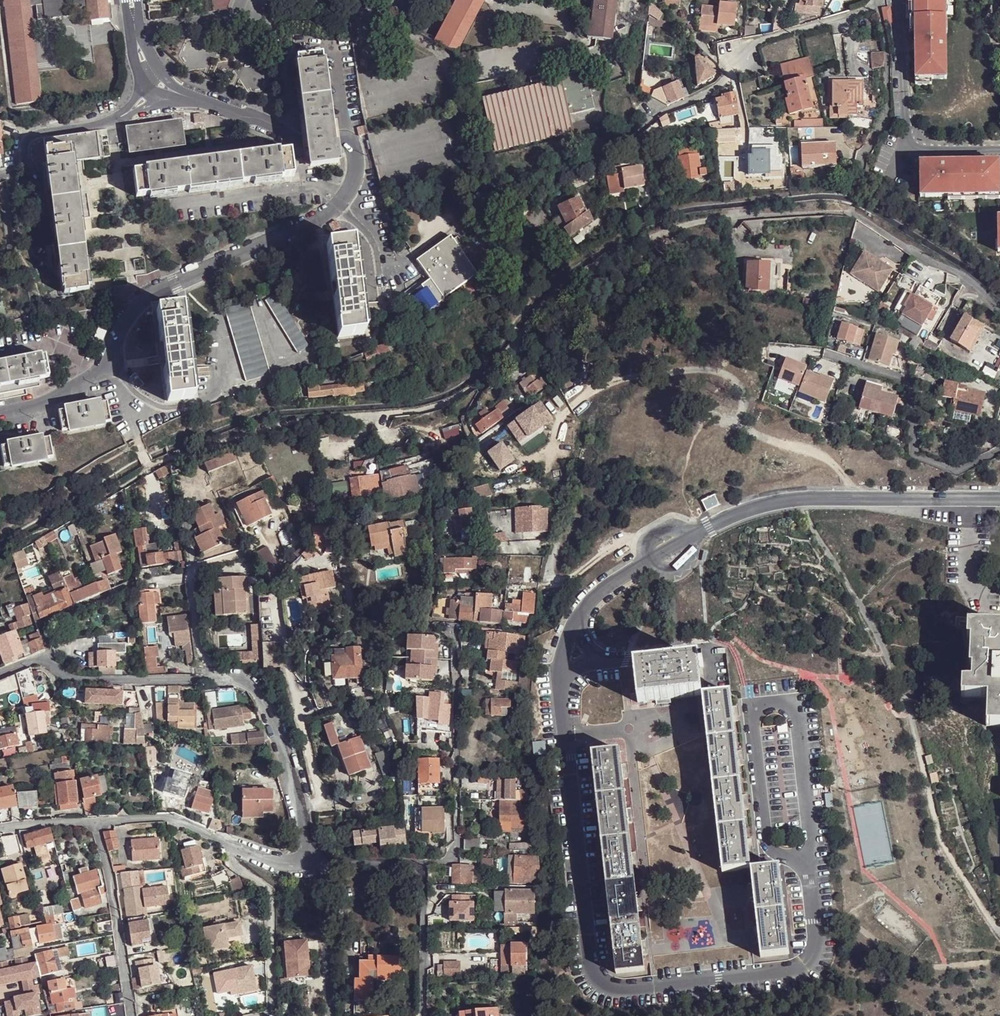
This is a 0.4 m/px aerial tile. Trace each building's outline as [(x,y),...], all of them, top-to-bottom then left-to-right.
[(16,104),(41,101),(30,6),(29,0),(4,0),(16,104)] [(30,6),(35,6),(37,20),(45,19),(43,5),(43,0),(29,0),(30,6)] [(43,5),(45,19),(75,15),(74,8),(73,0),(43,0),(43,5)] [(74,8),(87,7),(89,21),(108,19),(106,0),(73,0),(74,8)] [(229,0),(212,0),(213,12),(225,11),(229,0)] [(435,41),(434,42),(456,53),(457,52),(484,0),(456,0),(435,41)] [(616,0),(591,0),(587,39),(611,41),(616,0)] [(908,80),(948,80),(947,0),(907,0),(908,80)] [(719,8),(702,6),(700,26),(717,28),(718,24),(735,26),(737,5),(719,3),(719,8)] [(665,17),(653,6),(650,15),(658,23),(659,22),(665,17)] [(883,22),(891,22),(891,6),(883,7),(883,22)] [(788,17),(776,15),(774,23),(772,32),(780,31),(785,22),(788,17)] [(798,18),(785,22),(780,31),(800,25),(798,18)] [(659,22),(658,23),(651,32),(660,40),(668,30),(659,22)] [(744,38),(756,36),(757,25),(745,24),(744,38)] [(884,62),(883,52),(875,52),(871,51),(872,67),(875,67),(882,66),(884,62)] [(321,56),(296,59),(305,126),(307,142),(309,157),(310,166),(338,163),(334,138),(331,113),(328,113),(326,98),(324,82),(327,81),(326,77),(326,72),(323,72),(321,56)] [(693,59),(693,60),(696,86),(696,87),(697,87),(714,76),(710,70),(697,57),(693,59)] [(785,84),(790,105),(788,105),(790,115),(812,110),(805,78),(813,76),(809,59),(781,65),(785,84)] [(578,86),(586,84),(582,70),(575,73),(578,86)] [(531,89),(483,101),(495,151),(571,132),(567,116),(594,109),(588,83),(586,84),(578,86),(575,73),(544,80),(543,75),(529,79),(531,89)] [(684,98),(688,95),(681,80),(677,82),(684,98)] [(668,100),(669,104),(684,98),(677,82),(662,88),(668,100)] [(833,83),(833,100),(833,116),(858,117),(858,108),(864,108),(864,101),(864,84),(848,83),(833,83)] [(639,91),(652,97),(654,93),(655,91),(640,84),(639,91)] [(718,122),(719,125),(731,123),(730,117),(737,116),(733,93),(724,94),(725,98),(715,100),(718,122)] [(179,122),(127,129),(130,152),(173,147),(183,145),(181,132),(179,122)] [(731,141),(731,129),(720,129),(715,130),(716,141),(731,141)] [(63,290),(87,287),(70,163),(75,162),(82,161),(99,159),(95,133),(42,140),(46,164),(44,165),(48,191),(49,191),(52,214),(51,214),(55,240),(56,240),(59,264),(58,264),(62,290),(63,290)] [(803,168),(837,166),(836,144),(802,146),(803,168)] [(678,159),(681,180),(700,178),(700,175),(706,174),(704,155),(697,156),(696,149),(678,151),(678,159)] [(293,176),(290,152),(277,154),(276,151),(262,153),(253,154),(248,154),(224,157),(224,160),(211,162),(200,163),(199,161),(190,162),(173,164),(169,165),(159,166),(145,168),(146,171),(133,172),(136,197),(149,196),(149,199),(176,195),(176,192),(188,191),(189,194),(240,186),(240,183),(253,182),(254,185),(281,181),(281,178),(293,176)] [(748,157),(748,174),(749,175),(767,174),(768,174),(768,172),(768,159),(768,157),(748,157)] [(768,159),(768,172),(777,172),(779,172),(779,159),(768,159)] [(75,162),(70,163),(87,287),(92,286),(90,272),(83,219),(81,210),(80,203),(80,199),(77,176),(76,172),(76,170),(75,166),(75,162)] [(919,164),(920,201),(999,201),(999,164),(919,164)] [(619,170),(618,167),(612,168),(613,176),(605,178),(609,195),(623,192),(623,190),(644,186),(640,166),(619,170)] [(800,167),(791,167),(792,173),(798,173),(798,176),(809,175),(808,170),(800,171),(800,167)] [(577,198),(558,207),(562,216),(553,221),(560,232),(565,229),(570,238),(583,230),(578,222),(587,216),(580,204),(577,198)] [(587,216),(591,222),(593,221),(584,203),(580,204),(587,216)] [(591,222),(587,216),(578,222),(583,230),(592,224),(591,222)] [(763,238),(761,223),(740,225),(750,239),(763,238)] [(450,237),(417,261),(433,282),(412,297),(422,312),(476,274),(450,237)] [(10,274),(17,271),(15,258),(13,244),(6,245),(6,248),(10,274)] [(338,337),(364,333),(363,329),(366,329),(364,317),(363,309),(357,259),(355,246),(352,246),(351,244),(327,247),(328,258),(327,258),(328,264),(331,283),(335,282),(337,299),(333,299),(336,325),(337,325),(338,337)] [(894,268),(865,249),(850,273),(879,291),(894,268)] [(741,281),(740,294),(769,294),(769,266),(746,266),(745,281),(741,281)] [(769,266),(769,294),(778,294),(778,278),(774,278),(774,267),(769,266)] [(488,278),(491,269),(484,267),(482,276),(488,278)] [(897,307),(894,312),(903,321),(902,322),(917,332),(928,315),(933,307),(934,306),(912,292),(915,289),(912,288),(918,279),(905,271),(898,281),(908,288),(896,306),(897,307)] [(912,292),(934,306),(941,295),(919,282),(915,289),(912,292)] [(298,352),(309,346),(276,294),(266,300),(298,352)] [(818,300),(802,298),(800,311),(816,313),(818,300)] [(152,395),(178,392),(178,388),(180,388),(178,369),(171,317),(169,304),(167,304),(166,302),(141,305),(142,314),(143,322),(142,322),(144,336),(147,335),(151,363),(147,364),(150,378),(152,395)] [(246,381),(269,374),(248,302),(225,309),(246,381)] [(937,310),(933,307),(928,315),(932,318),(937,310)] [(972,311),(964,307),(950,332),(971,345),(976,336),(971,334),(979,320),(970,316),(972,311)] [(976,336),(986,319),(972,311),(970,316),(979,320),(971,334),(976,336)] [(841,324),(836,339),(851,344),(856,329),(841,324)] [(879,328),(869,354),(891,362),(897,349),(894,348),(900,335),(879,328)] [(864,332),(856,329),(851,344),(859,347),(864,332)] [(105,333),(98,331),(95,338),(102,340),(105,333)] [(413,339),(409,332),(374,349),(364,352),(367,360),(377,357),(413,339)] [(911,340),(907,344),(910,352),(912,353),(918,344),(911,340)] [(838,345),(836,352),(843,355),(846,348),(838,345)] [(783,352),(775,371),(795,379),(803,360),(783,352)] [(981,354),(975,365),(993,374),(998,363),(981,354)] [(0,365),(0,386),(18,383),(18,386),(30,383),(39,382),(38,379),(48,377),(45,356),(0,365)] [(914,375),(916,380),(932,389),(938,377),(909,362),(908,363),(911,367),(914,375)] [(804,367),(796,385),(823,396),(832,373),(818,367),(816,371),(804,367)] [(529,376),(519,383),(529,397),(545,385),(536,373),(531,377),(529,376)] [(883,381),(870,377),(862,404),(895,415),(901,396),(880,388),(883,381)] [(308,385),(310,397),(319,396),(332,395),(362,393),(361,386),(332,388),(332,386),(319,388),(318,383),(308,385)] [(980,415),(984,394),(958,389),(958,386),(945,383),(942,397),(955,400),(953,409),(980,415)] [(507,389),(513,397),(518,393),(512,385),(507,389)] [(505,408),(500,401),(493,406),(496,409),(487,415),(482,408),(475,413),(480,420),(476,423),(481,432),(512,411),(508,406),(505,408)] [(110,421),(107,402),(99,404),(98,402),(85,404),(82,405),(78,406),(65,408),(65,410),(58,411),(62,430),(69,429),(70,431),(103,425),(103,423),(110,421)] [(534,406),(509,424),(521,440),(546,422),(534,406)] [(459,434),(456,424),(448,427),(451,436),(459,434)] [(521,440),(509,424),(501,429),(513,445),(521,440)] [(53,458),(49,438),(42,439),(41,438),(29,440),(25,441),(21,441),(8,444),(8,446),(1,447),(4,467),(12,465),(12,467),(45,461),(45,459),(53,458)] [(514,461),(500,442),(486,451),(500,471),(514,461)] [(232,452),(204,463),(207,472),(236,461),(232,452)] [(363,460),(352,461),(353,470),(364,469),(363,460)] [(168,464),(154,472),(158,480),(169,473),(169,470),(168,464)] [(404,470),(404,469),(388,473),(390,481),(405,477),(404,470)] [(390,481),(388,473),(380,476),(381,485),(386,500),(395,497),(390,481)] [(380,493),(378,475),(365,478),(367,495),(380,493)] [(423,479),(422,476),(414,478),(417,488),(430,484),(428,477),(423,479)] [(406,480),(405,477),(390,481),(395,497),(410,493),(406,480)] [(367,495),(365,478),(349,480),(352,497),(367,495)] [(417,488),(414,478),(406,480),(410,493),(417,491),(417,488)] [(487,483),(472,487),(476,500),(491,495),(487,483)] [(544,487),(525,490),(526,497),(545,494),(544,487)] [(247,527),(271,515),(263,499),(266,497),(263,491),(236,504),(247,527)] [(713,495),(701,502),(706,511),(718,505),(713,495)] [(160,525),(173,524),(171,504),(158,505),(160,525)] [(550,529),(551,517),(544,517),(544,511),(543,505),(526,506),(527,530),(550,529)] [(200,536),(198,537),(203,548),(212,544),(214,548),(223,544),(217,529),(224,526),(219,515),(214,517),(208,506),(191,514),(197,529),(200,528),(203,535),(200,536)] [(527,530),(526,506),(513,506),(515,530),(527,530)] [(472,519),(471,508),(458,510),(459,520),(469,519),(472,519)] [(328,518),(322,519),(322,526),(332,524),(331,518),(328,518)] [(470,530),(469,519),(459,520),(453,521),(455,532),(470,530)] [(75,533),(71,520),(66,523),(70,535),(75,533)] [(368,528),(371,547),(374,547),(393,544),(394,554),(395,557),(407,555),(403,537),(402,533),(406,532),(404,523),(389,526),(389,525),(368,528)] [(217,529),(223,544),(230,541),(224,526),(217,529)] [(326,545),(322,526),(309,528),(312,547),(326,545)] [(141,567),(163,564),(162,563),(181,560),(179,553),(175,553),(161,556),(161,555),(158,555),(156,543),(150,544),(147,528),(135,530),(141,567)] [(46,544),(57,540),(52,530),(43,537),(46,544)] [(103,541),(89,546),(94,560),(95,563),(102,561),(106,571),(107,575),(121,570),(115,555),(121,553),(114,535),(102,539),(103,541)] [(43,537),(33,543),(37,549),(46,544),(43,537)] [(198,537),(193,539),(200,554),(214,548),(212,544),(203,548),(198,537)] [(274,563),(265,546),(253,553),(263,570),(274,563)] [(308,550),(302,555),(308,562),(314,556),(308,550)] [(19,552),(11,555),(14,564),(23,561),(19,552)] [(476,560),(443,559),(443,567),(443,574),(472,574),(472,570),(475,570),(476,560)] [(94,560),(89,563),(93,574),(98,572),(99,574),(106,571),(102,561),(95,563),(94,560)] [(306,611),(328,606),(323,589),(332,586),(328,570),(295,578),(298,590),(301,590),(303,598),(306,611)] [(40,618),(72,605),(61,579),(58,572),(47,577),(55,594),(45,598),(43,592),(31,597),(26,599),(29,607),(30,611),(35,609),(36,608),(40,618)] [(98,594),(95,584),(81,590),(78,582),(74,583),(71,575),(61,579),(72,605),(98,594)] [(220,616),(253,613),(250,576),(224,579),(213,579),(214,592),(218,591),(220,616)] [(209,580),(213,616),(220,616),(218,591),(214,592),(213,579),(209,580)] [(108,590),(105,580),(99,582),(103,592),(108,590)] [(158,592),(137,594),(140,624),(145,623),(154,622),(152,603),(159,602),(158,592)] [(508,612),(503,611),(502,620),(527,623),(528,614),(531,614),(533,594),(520,593),(519,601),(509,600),(508,612)] [(473,607),(474,595),(467,595),(466,599),(459,598),(458,601),(458,606),(461,606),(473,607)] [(480,622),(480,613),(481,609),(489,609),(490,597),(474,595),(473,607),(472,621),(480,622)] [(458,606),(458,601),(452,601),(449,619),(459,620),(461,606),(458,606)] [(333,609),(336,616),(345,613),(343,604),(333,609)] [(30,614),(27,605),(15,609),(8,611),(10,616),(15,614),(17,619),(28,615),(30,614)] [(459,620),(472,622),(472,621),(473,607),(461,606),(459,620)] [(40,618),(36,608),(35,609),(30,611),(33,621),(40,618)] [(499,624),(501,612),(489,609),(481,609),(480,613),(480,622),(499,624)] [(189,644),(186,615),(166,618),(168,634),(168,635),(169,635),(169,636),(170,637),(171,637),(171,638),(172,638),(173,638),(174,638),(174,646),(182,645),(184,644),(189,644)] [(31,624),(29,617),(17,621),(8,624),(10,631),(31,624)] [(250,650),(223,652),(224,661),(259,658),(256,623),(248,624),(250,650)] [(967,626),(967,641),(970,641),(969,669),(971,669),(971,682),(962,682),(961,696),(987,697),(986,725),(999,726),(999,627),(971,626),(967,626)] [(19,643),(14,632),(0,638),(0,650),(19,643)] [(486,651),(485,659),(489,659),(488,671),(497,672),(501,672),(501,669),(515,671),(516,662),(505,661),(506,653),(515,653),(514,656),(518,657),(523,642),(521,642),(522,636),(484,632),(483,640),(487,641),(486,651)] [(40,638),(38,633),(29,636),(31,643),(40,638)] [(414,650),(415,636),(407,636),(407,649),(411,650),(414,650)] [(436,668),(437,651),(433,651),(434,644),(434,637),(415,636),(414,650),(411,650),(410,666),(413,667),(413,680),(432,681),(432,674),(433,668),(436,668)] [(44,649),(40,638),(31,643),(27,644),(32,654),(44,649)] [(32,654),(27,644),(26,640),(19,643),(20,647),(23,653),(25,657),(32,654)] [(19,643),(0,650),(0,654),(3,661),(23,653),(20,647),(19,643)] [(97,654),(114,652),(124,653),(124,644),(97,645),(97,654)] [(143,648),(146,675),(167,673),(166,663),(156,664),(155,658),(154,647),(146,648),(143,648)] [(355,677),(360,677),(358,649),(345,651),(346,657),(331,658),(332,662),(333,675),(334,680),(348,678),(355,677)] [(276,665),(275,650),(265,651),(266,666),(276,665)] [(114,666),(114,652),(97,654),(97,667),(98,667),(114,666)] [(25,657),(23,653),(3,661),(5,666),(25,657)] [(332,662),(323,663),(324,675),(333,675),(332,662)] [(698,665),(635,673),(640,710),(658,708),(671,706),(702,702),(699,675),(704,675),(703,668),(699,669),(698,665)] [(114,676),(114,666),(98,667),(98,676),(114,676)] [(405,680),(413,680),(413,667),(410,666),(406,666),(405,680)] [(35,687),(30,668),(15,674),(18,687),(19,692),(35,687)] [(516,691),(517,682),(500,680),(501,672),(497,672),(495,686),(486,685),(486,690),(495,691),(516,691)] [(15,674),(5,678),(0,680),(0,693),(18,687),(15,674)] [(356,684),(355,677),(348,678),(348,686),(356,685),(356,684)] [(176,722),(176,728),(193,728),(193,712),(177,712),(178,704),(176,704),(176,686),(165,686),(166,722),(176,722)] [(460,689),(460,703),(473,704),(474,690),(466,690),(464,690),(460,689)] [(121,692),(85,690),(84,703),(139,706),(136,692),(121,691),(121,692)] [(428,703),(427,719),(426,730),(426,731),(446,733),(449,705),(442,705),(443,695),(430,693),(429,699),(428,702),(428,703)] [(504,697),(485,697),(485,715),(504,715),(504,697)] [(708,753),(737,749),(736,735),(734,722),(732,699),(702,702),(708,753)] [(32,713),(42,713),(50,713),(48,702),(29,704),(24,705),(26,714),(27,714),(27,711),(31,711),(32,713)] [(164,702),(156,702),(157,717),(164,717),(164,702)] [(427,719),(428,703),(417,702),(416,718),(427,719)] [(214,728),(214,729),(242,724),(241,719),(249,717),(247,704),(211,710),(207,711),(210,729),(214,728)] [(151,723),(149,710),(139,710),(139,712),(141,724),(151,723)] [(141,724),(139,712),(134,712),(134,728),(136,728),(135,743),(144,743),(141,724)] [(44,726),(42,713),(32,713),(27,714),(26,714),(28,724),(29,735),(45,733),(44,726)] [(42,713),(44,726),(52,724),(50,713),(42,713)] [(28,724),(26,714),(18,715),(19,725),(28,724)] [(58,723),(60,729),(69,726),(66,717),(59,718),(60,722),(58,723)] [(338,744),(330,723),(323,726),(331,747),(338,744)] [(82,724),(81,740),(105,742),(105,734),(109,735),(110,726),(82,724)] [(14,727),(0,730),(0,738),(15,734),(14,727)] [(136,728),(134,728),(126,731),(125,742),(135,743),(136,728)] [(263,729),(246,731),(247,743),(264,741),(263,729)] [(116,730),(115,741),(125,742),(126,731),(116,730)] [(484,736),(494,744),(498,738),(489,730),(484,736)] [(15,734),(0,738),(0,749),(18,745),(15,734)] [(368,764),(358,737),(338,744),(349,775),(363,770),(362,766),(368,764)] [(27,753),(26,745),(19,747),(21,754),(27,753)] [(153,757),(153,747),(145,747),(146,757),(153,757)] [(713,799),(743,795),(741,778),(739,765),(737,749),(708,753),(713,799)] [(391,770),(385,751),(375,754),(381,773),(391,770)] [(933,756),(926,757),(927,765),(935,764),(933,756)] [(596,806),(625,803),(623,788),(622,775),(620,759),(591,762),(596,806)] [(417,761),(417,783),(438,783),(438,761),(417,761)] [(184,798),(191,776),(169,770),(166,778),(165,783),(162,792),(184,798)] [(55,773),(60,811),(77,808),(72,771),(55,773)] [(107,793),(103,775),(96,777),(100,794),(107,793)] [(96,777),(80,781),(88,815),(94,814),(93,810),(97,809),(94,796),(100,794),(96,777)] [(516,791),(515,780),(505,780),(505,781),(498,781),(497,799),(505,800),(504,800),(516,800),(516,791)] [(9,806),(12,820),(20,819),(16,805),(12,787),(0,790),(0,808),(9,806)] [(215,792),(198,787),(193,801),(192,801),(191,803),(193,803),(191,808),(208,814),(215,792)] [(273,790),(242,790),(243,813),(264,813),(273,813),(273,790)] [(530,800),(527,790),(516,791),(516,800),(528,800),(530,800)] [(36,800),(35,791),(16,793),(18,808),(37,807),(36,805),(36,800)] [(718,841),(747,837),(745,822),(744,809),(743,795),(713,799),(718,841)] [(531,806),(528,807),(528,800),(516,800),(504,800),(498,800),(498,827),(533,826),(531,806)] [(601,852),(630,849),(628,833),(627,820),(625,803),(596,806),(601,852)] [(421,808),(422,831),(432,831),(432,833),(444,832),(443,807),(421,808)] [(416,834),(432,833),(432,831),(422,831),(421,808),(414,809),(416,834)] [(208,829),(214,832),(215,832),(221,827),(221,824),(212,820),(208,829)] [(405,841),(403,824),(358,830),(360,843),(377,841),(378,845),(386,844),(405,841)] [(53,841),(50,829),(23,837),(26,848),(32,846),(47,843),(53,841)] [(351,831),(353,844),(360,843),(358,830),(351,831)] [(118,849),(115,837),(114,831),(102,832),(107,851),(118,849)] [(520,835),(521,844),(535,844),(534,834),(520,835)] [(21,852),(17,836),(1,839),(6,856),(21,852)] [(747,837),(718,841),(722,879),(752,876),(750,866),(749,853),(747,837)] [(133,861),(160,859),(158,838),(131,840),(133,861)] [(480,845),(480,841),(470,840),(470,851),(480,851),(480,845)] [(182,844),(183,849),(196,846),(195,841),(182,844)] [(47,843),(32,846),(34,855),(49,851),(47,843)] [(451,846),(442,844),(440,846),(439,854),(445,853),(451,846)] [(183,849),(180,850),(184,866),(180,867),(182,878),(202,873),(201,865),(196,846),(183,849)] [(606,894),(635,891),(633,876),(632,863),(630,849),(601,852),(606,894)] [(539,877),(538,858),(516,858),(515,875),(519,875),(525,875),(525,877),(539,877)] [(8,896),(27,891),(20,864),(1,870),(8,896)] [(124,865),(111,866),(113,874),(121,873),(124,873),(124,865)] [(472,875),(472,866),(459,866),(460,885),(472,885),(472,875)] [(227,867),(212,873),(217,886),(229,881),(232,880),(231,879),(227,867)] [(98,870),(89,873),(80,875),(72,877),(77,894),(81,893),(80,893),(97,888),(98,889),(98,891),(99,894),(104,892),(104,889),(103,889),(102,887),(98,870)] [(61,872),(65,884),(70,883),(66,871),(61,872)] [(124,873),(121,873),(124,890),(140,888),(138,877),(143,876),(143,871),(137,872),(126,873),(125,873),(124,873)] [(757,919),(784,916),(779,873),(752,876),(753,891),(755,904),(757,919)] [(245,889),(240,875),(231,879),(232,880),(229,881),(233,893),(245,889)] [(472,885),(487,885),(487,878),(479,877),(480,875),(472,875),(472,885)] [(525,875),(519,875),(519,883),(540,883),(539,877),(525,877),(525,875)] [(124,890),(125,898),(143,895),(142,891),(146,890),(145,887),(143,876),(138,877),(140,888),(124,890)] [(98,891),(98,889),(97,888),(80,893),(81,893),(85,908),(102,903),(99,894),(98,891)] [(125,898),(128,919),(146,916),(145,908),(170,905),(167,888),(146,890),(142,891),(143,895),(125,898)] [(494,908),(506,908),(505,891),(493,891),(494,908)] [(533,914),(535,892),(505,891),(506,908),(506,914),(518,913),(533,914)] [(611,938),(640,934),(638,920),(637,907),(635,891),(606,894),(611,938)] [(99,894),(102,903),(108,902),(107,892),(104,892),(99,894)] [(449,903),(449,921),(472,922),(473,897),(450,896),(450,903),(449,903)] [(80,909),(77,897),(73,899),(69,900),(72,911),(80,909)] [(63,913),(61,904),(41,908),(44,917),(52,915),(63,913)] [(490,918),(490,909),(481,909),(481,918),(490,918)] [(518,913),(506,914),(506,922),(518,922),(518,913)] [(28,915),(8,919),(10,929),(31,925),(28,915)] [(55,925),(52,915),(44,917),(46,927),(52,926),(55,925)] [(784,916),(757,919),(759,938),(761,951),(762,964),(790,961),(784,916)] [(148,939),(145,917),(126,920),(130,943),(148,939)] [(249,920),(213,927),(217,949),(253,943),(249,920)] [(112,928),(111,921),(97,923),(99,933),(112,931),(112,928)] [(52,926),(55,941),(62,939),(59,924),(55,925),(52,926)] [(55,941),(52,926),(46,927),(44,927),(36,928),(37,933),(39,943),(39,944),(55,941)] [(30,935),(28,929),(11,932),(13,939),(21,937),(24,949),(32,947),(32,944),(30,935)] [(529,938),(537,938),(538,929),(513,929),(514,935),(529,935),(529,938)] [(30,935),(32,944),(39,943),(37,933),(30,935)] [(640,934),(611,938),(616,981),(645,977),(644,964),(642,951),(640,934)] [(21,937),(13,939),(16,951),(24,949),(21,937)] [(304,977),(303,960),(307,960),(305,940),(282,942),(286,978),(304,977)] [(524,946),(499,947),(500,975),(525,974),(524,966),(530,966),(530,955),(524,955),(524,946)] [(24,949),(16,951),(11,952),(12,960),(27,957),(30,957),(35,956),(35,955),(33,950),(32,947),(24,949)] [(4,949),(0,950),(0,963),(12,960),(11,952),(10,950),(4,951),(4,949)] [(55,950),(50,951),(35,955),(35,956),(36,962),(40,976),(56,973),(54,966),(59,965),(55,950)] [(356,978),(357,1000),(375,999),(374,977),(379,977),(379,973),(396,972),(402,972),(400,953),(376,955),(377,960),(368,960),(360,960),(360,978),(356,978)] [(98,958),(100,969),(117,966),(115,955),(112,956),(98,958)] [(15,982),(33,978),(40,977),(36,962),(35,956),(30,957),(27,957),(12,960),(0,963),(0,985),(15,982)] [(150,959),(135,962),(136,970),(137,970),(140,988),(159,984),(156,966),(151,967),(150,959)] [(444,962),(444,977),(460,976),(459,961),(444,962)] [(213,972),(218,999),(238,995),(238,993),(256,989),(251,965),(213,972)] [(202,967),(191,969),(192,975),(203,972),(202,967)] [(33,978),(15,982),(17,989),(35,985),(33,978)] [(47,982),(51,1004),(53,1004),(53,1007),(55,1007),(67,1005),(66,1002),(66,1000),(74,998),(73,989),(65,989),(64,980),(47,982)] [(35,985),(17,989),(18,996),(40,992),(38,985),(35,985)] [(1,1015),(30,1015),(49,1012),(44,994),(43,991),(40,992),(18,996),(12,998),(12,1001),(8,1002),(0,1004),(0,1011),(1,1015)] [(123,1003),(121,992),(105,995),(106,1005),(123,1003)] [(123,1003),(106,1005),(108,1015),(125,1015),(123,1003)] [(67,1005),(55,1007),(56,1012),(74,1010),(73,1004),(67,1005)]
